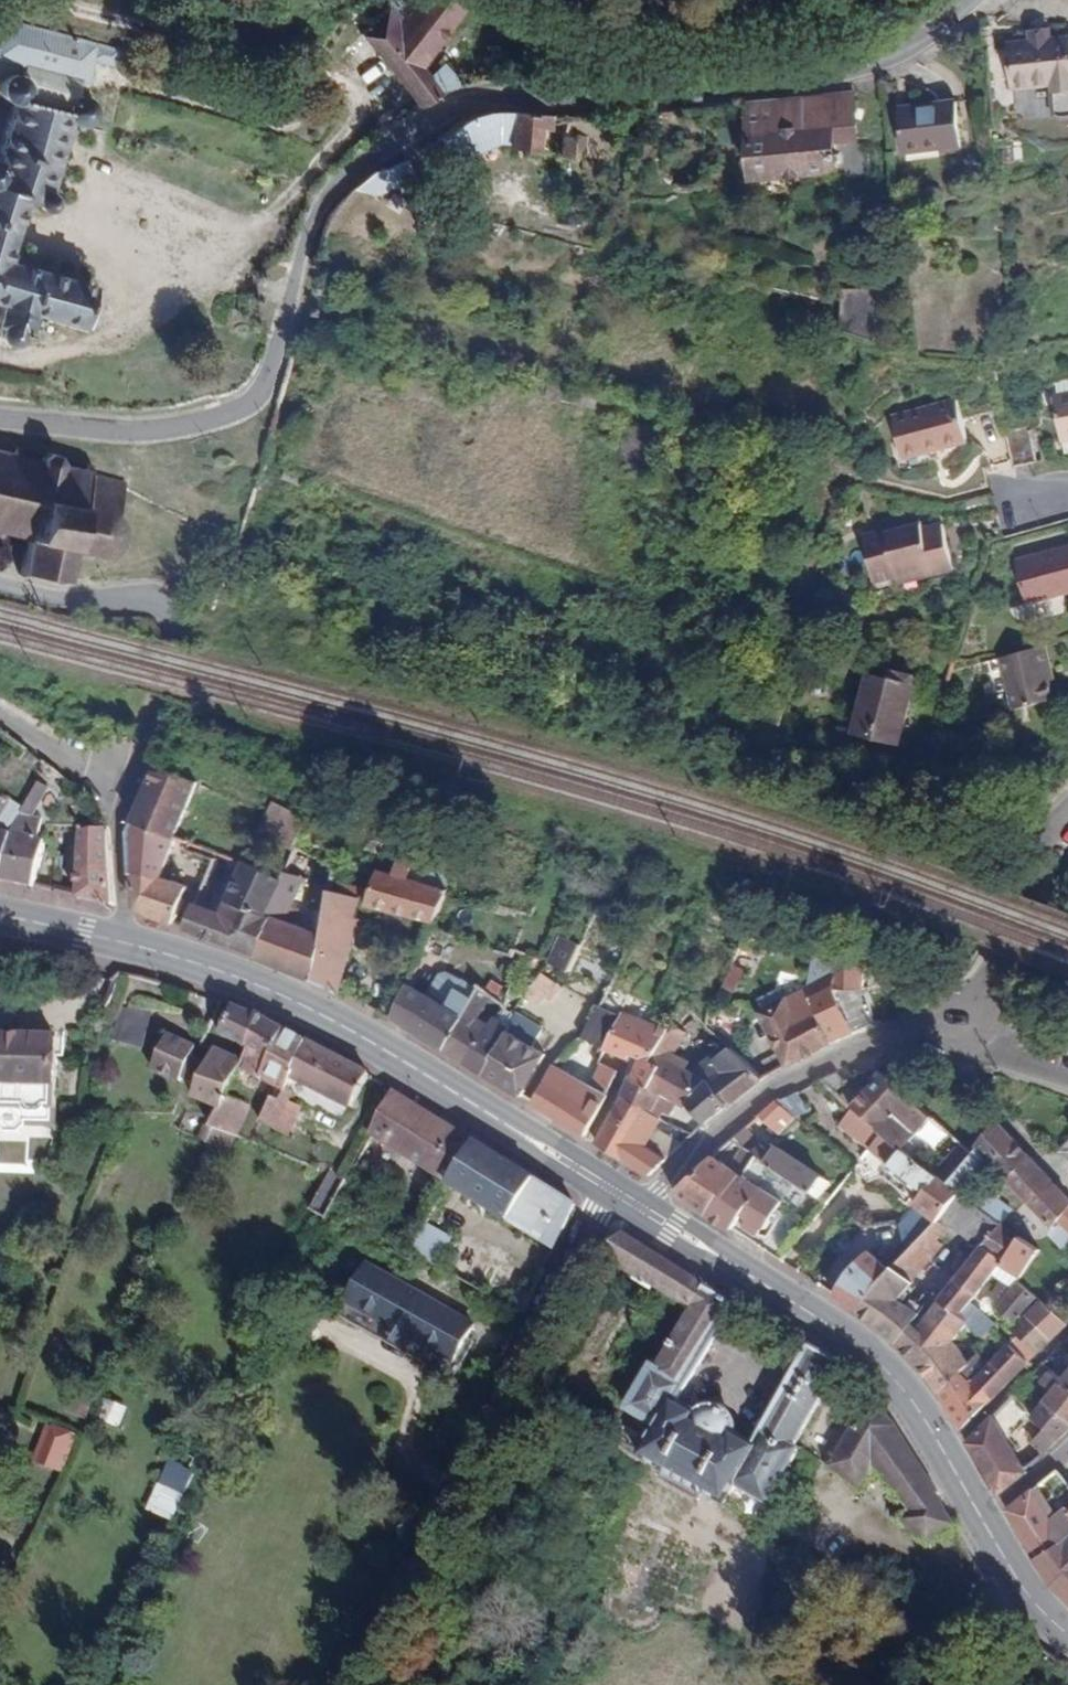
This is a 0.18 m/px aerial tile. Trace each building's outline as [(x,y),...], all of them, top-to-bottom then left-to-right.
[(427,75),(418,65),(470,0),(391,0),(360,31),(417,102),(437,88),(427,75)] [(0,17),(0,58),(20,63),(79,78),(87,80),(92,60),(111,64),(116,46),(0,17)] [(1047,36),(1046,25),(1027,27),(1028,37),(1015,38),(1022,83),(1049,80),(1053,109),(1055,110),(1059,112),(1064,114),(1067,114),(1067,34),(1047,36)] [(1022,83),(1015,38),(1010,39),(1017,84),(1022,83)] [(1017,84),(1010,39),(1008,39),(1012,84),(1017,84)] [(444,62),(427,75),(437,88),(459,81),(444,62)] [(79,78),(20,63),(18,72),(20,73),(23,75),(26,78),(28,81),(29,85),(29,89),(28,93),(26,96),(61,107),(62,105),(63,101),(65,98),(68,95),(71,93),(75,92),(79,78)] [(18,72),(14,71),(11,71),(7,72),(4,74),(1,77),(0,78),(0,94),(2,97),(5,99),(9,101),(0,134),(0,341),(2,341),(5,342),(9,342),(12,341),(15,339),(17,336),(19,333),(22,332),(28,310),(79,325),(92,281),(6,257),(23,198),(33,201),(39,207),(41,207),(45,207),(47,206),(50,204),(52,201),(52,198),(52,195),(51,192),(50,190),(69,121),(73,122),(77,123),(81,122),(84,121),(87,119),(90,116),(91,112),(92,109),(92,105),(91,101),(89,98),(86,95),(83,93),(80,92),(75,92),(71,93),(68,95),(65,98),(63,101),(62,105),(61,107),(26,96),(28,93),(29,89),(29,85),(28,81),(26,78),(23,75),(20,73),(18,72)] [(850,90),(746,100),(754,175),(784,172),(833,167),(831,138),(855,136),(850,90)] [(897,105),(902,147),(959,141),(954,99),(897,105)] [(538,125),(548,127),(549,114),(507,109),(486,109),(469,112),(436,136),(455,159),(467,152),(497,139),(534,148),(538,125)] [(585,134),(566,132),(563,151),(582,153),(585,134)] [(960,150),(959,141),(902,147),(903,155),(960,150)] [(370,193),(374,192),(392,183),(391,180),(409,171),(403,158),(385,167),(371,169),(351,187),(370,193)] [(784,172),(754,175),(755,190),(785,187),(784,172)] [(903,245),(920,244),(919,230),(901,232),(903,245)] [(873,286),(839,287),(839,304),(841,328),(874,337),(873,286)] [(1053,397),(1062,440),(1067,439),(1067,394),(1053,397)] [(967,437),(957,395),(893,410),(902,451),(941,442),(941,444),(967,437)] [(1037,458),(1027,423),(1004,429),(1014,464),(1030,460),(1037,458)] [(24,534),(18,565),(64,576),(72,545),(92,550),(97,550),(101,550),(106,548),(110,546),(114,543),(117,539),(119,535),(120,530),(120,525),(119,521),(118,516),(116,512),(112,508),(118,485),(120,475),(56,460),(58,451),(38,446),(36,455),(0,447),(0,528),(24,534)] [(923,528),(920,522),(885,531),(884,529),(861,535),(873,580),(932,564),(934,572),(955,566),(943,522),(923,528)] [(1015,556),(1026,599),(1067,588),(1067,542),(1015,556)] [(1015,705),(1053,694),(1039,643),(1000,653),(1015,705)] [(914,675),(891,671),(890,678),(869,673),(856,729),(900,738),(914,675)] [(133,818),(176,834),(196,780),(154,761),(133,818)] [(21,813),(33,816),(48,786),(37,781),(21,813)] [(223,804),(266,816),(269,808),(258,805),(225,795),(223,804)] [(273,800),(262,797),(258,805),(269,808),(273,800)] [(13,823),(17,804),(0,800),(0,820),(13,823)] [(269,808),(266,816),(260,831),(294,845),(306,815),(273,800),(269,808)] [(127,831),(130,862),(161,874),(176,834),(133,818),(127,831)] [(113,902),(108,827),(84,825),(77,894),(113,902)] [(1,877),(11,832),(0,830),(0,876),(1,877)] [(44,838),(37,836),(11,832),(1,877),(32,883),(44,838)] [(312,975),(338,987),(359,917),(353,915),(359,898),(435,918),(448,888),(416,879),(406,876),(412,858),(396,853),(391,871),(376,867),(369,890),(339,882),(336,892),(327,889),(320,932),(312,975)] [(221,912),(195,901),(185,925),(255,950),(281,877),(243,860),(221,912)] [(456,871),(421,861),(416,879),(448,888),(456,871)] [(174,921),(188,886),(161,874),(130,862),(134,907),(174,921)] [(284,869),(281,877),(255,950),(254,953),(312,975),(320,932),(286,919),(302,876),(284,869)] [(569,968),(580,942),(561,933),(550,959),(569,968)] [(737,945),(729,965),(741,969),(748,948),(737,945)] [(522,961),(531,963),(538,951),(530,947),(526,951),(522,961)] [(832,1037),(873,1016),(861,987),(860,955),(830,952),(831,968),(812,979),(809,974),(803,975),(803,983),(832,1037)] [(557,982),(545,974),(532,994),(544,1001),(557,982)] [(445,1045),(477,984),(460,975),(444,1002),(407,982),(393,1014),(445,1045)] [(786,1062),(832,1037),(803,983),(781,995),(776,990),(770,992),(774,999),(757,1007),(786,1062)] [(466,1058),(485,1028),(472,1021),(490,994),(488,993),(477,984),(445,1045),(466,1058)] [(597,1003),(580,1035),(603,1046),(619,1015),(597,1003)] [(732,1047),(742,1014),(714,1004),(708,1003),(706,1023),(732,1047)] [(250,1047),(265,1016),(233,1004),(221,1032),(250,1047)] [(507,1029),(539,1049),(553,1025),(520,1007),(507,1029)] [(145,1011),(118,1008),(113,1045),(141,1048),(145,1011)] [(650,1059),(668,1026),(622,1009),(619,1015),(603,1046),(627,1056),(628,1052),(639,1056),(631,1073),(651,1084),(661,1064),(650,1059)] [(244,1060),(241,1066),(285,1089),(292,1074),(309,1040),(265,1016),(250,1047),(244,1060)] [(492,1016),(485,1028),(466,1058),(484,1069),(507,1029),(509,1024),(492,1016)] [(682,1102),(686,1099),(707,1076),(671,1057),(685,1029),(671,1021),(668,1026),(650,1059),(661,1064),(651,1084),(663,1091),(678,1099),(682,1102)] [(507,1029),(484,1069),(520,1092),(543,1051),(539,1049),(507,1029)] [(0,1035),(0,1121),(53,1123),(55,1036),(0,1035)] [(368,1074),(309,1040),(292,1074),(350,1106),(368,1074)] [(241,1066),(244,1060),(214,1047),(192,1095),(219,1107),(221,1108),(226,1095),(236,1076),(241,1066)] [(720,1066),(722,1069),(709,1079),(728,1101),(761,1076),(732,1047),(720,1056),(714,1050),(705,1056),(716,1068),(720,1066)] [(872,1064),(881,1072),(900,1089),(913,1072),(890,1054),(872,1064)] [(618,1070),(602,1063),(590,1083),(551,1064),(533,1100),(585,1132),(618,1070)] [(281,1097),(285,1089),(241,1066),(236,1076),(272,1093),(281,1097)] [(845,1081),(844,1079),(834,1070),(818,1078),(834,1092),(845,1081)] [(653,1111),(657,1104),(663,1091),(651,1084),(631,1073),(627,1071),(621,1095),(653,1111)] [(914,1134),(930,1116),(900,1089),(881,1072),(865,1089),(914,1134)] [(704,1119),(728,1101),(709,1079),(707,1076),(686,1099),(704,1119)] [(839,1096),(880,1130),(903,1148),(914,1134),(865,1089),(859,1096),(847,1087),(839,1096)] [(475,1140),(393,1088),(370,1133),(450,1182),(475,1140)] [(272,1093),(262,1118),(277,1125),(292,1092),(285,1089),(281,1097),(272,1093)] [(663,1091),(657,1104),(672,1112),(678,1099),(663,1091)] [(216,1126),(238,1132),(251,1105),(226,1095),(221,1108),(219,1107),(212,1124),(216,1126)] [(649,1171),(666,1156),(643,1140),(653,1125),(660,1115),(653,1111),(621,1095),(595,1138),(649,1171)] [(794,1115),(774,1101),(757,1115),(777,1131),(794,1115)] [(696,1127),(675,1114),(671,1121),(691,1131),(696,1127)] [(53,1141),(53,1123),(0,1121),(0,1140),(53,1141)] [(998,1121),(971,1153),(955,1172),(945,1183),(956,1192),(964,1197),(995,1163),(1008,1177),(1029,1156),(998,1121)] [(666,1156),(680,1142),(653,1125),(643,1140),(666,1156)] [(224,1136),(250,1147),(253,1139),(238,1132),(216,1126),(209,1141),(220,1145),(224,1136)] [(755,1134),(745,1126),(730,1139),(743,1148),(755,1134)] [(934,1219),(937,1216),(956,1192),(945,1183),(903,1148),(880,1130),(856,1162),(850,1170),(866,1182),(874,1171),(914,1201),(913,1203),(934,1219)] [(1058,1148),(1067,1159),(1067,1137),(1058,1148)] [(450,1182),(508,1218),(536,1177),(475,1140),(450,1182)] [(775,1146),(765,1162),(811,1190),(821,1175),(775,1146)] [(674,1191),(706,1211),(738,1171),(752,1153),(743,1148),(728,1166),(712,1156),(674,1191)] [(1067,1207),(1067,1199),(1029,1156),(1008,1177),(1052,1225),(1048,1232),(1064,1248),(1067,1244),(1067,1228),(1058,1218),(1067,1207)] [(331,1167),(328,1172),(310,1206),(328,1215),(332,1208),(348,1176),(331,1167)] [(781,1202),(738,1171),(706,1211),(731,1227),(739,1213),(763,1228),(781,1202)] [(508,1218),(555,1246),(575,1202),(536,1177),(508,1218)] [(969,1232),(985,1212),(979,1208),(964,1197),(956,1192),(937,1216),(964,1237),(969,1232)] [(979,1208),(985,1212),(1000,1224),(1010,1210),(991,1195),(979,1208)] [(1058,1218),(1067,1228),(1067,1207),(1058,1218)] [(938,1297),(936,1300),(958,1318),(967,1306),(989,1275),(1017,1237),(1017,1236),(1000,1224),(985,1212),(969,1232),(983,1243),(943,1291),(938,1297)] [(409,1250),(431,1262),(446,1234),(426,1222),(409,1250)] [(678,1403),(732,1304),(706,1288),(698,1275),(627,1230),(597,1251),(691,1305),(656,1367),(650,1364),(624,1408),(656,1426),(639,1455),(766,1525),(778,1503),(771,1499),(799,1448),(794,1445),(838,1364),(808,1347),(754,1445),(732,1433),(733,1426),(730,1417),(725,1410),(715,1407),(705,1407),(695,1412),(678,1403)] [(865,1296),(857,1309),(878,1324),(897,1342),(917,1312),(897,1299),(905,1290),(912,1283),(910,1281),(941,1244),(923,1231),(892,1266),(885,1273),(875,1284),(865,1296)] [(452,1237),(446,1234),(431,1262),(436,1264),(452,1237)] [(1038,1251),(1017,1237),(989,1275),(1011,1289),(1017,1280),(1038,1251)] [(842,1277),(833,1292),(857,1309),(865,1296),(875,1284),(885,1273),(892,1266),(883,1259),(868,1249),(842,1277)] [(453,1359),(466,1334),(473,1323),(367,1265),(347,1301),(384,1321),(386,1334),(405,1345),(416,1338),(453,1359)] [(1014,1322),(1036,1295),(1017,1280),(1011,1289),(997,1309),(1014,1322)] [(936,1286),(931,1293),(938,1297),(943,1291),(936,1286)] [(905,1290),(897,1299),(917,1312),(923,1303),(905,1290)] [(936,1300),(938,1297),(931,1293),(930,1292),(923,1303),(917,1312),(897,1342),(924,1370),(951,1342),(955,1337),(935,1323),(939,1317),(930,1310),(936,1300)] [(1025,1313),(1050,1337),(1065,1322),(1039,1298),(1025,1313)] [(453,1379),(475,1339),(466,1334),(453,1359),(416,1338),(405,1345),(386,1334),(384,1321),(347,1301),(339,1315),(453,1379)] [(967,1306),(958,1318),(966,1324),(981,1335),(990,1324),(967,1306)] [(1015,1332),(1036,1352),(1037,1350),(1050,1337),(1025,1313),(1011,1327),(1015,1332)] [(1007,1341),(1027,1361),(1036,1352),(1015,1332),(1007,1341)] [(938,1391),(960,1427),(982,1406),(1005,1384),(1027,1361),(1007,1341),(1003,1337),(998,1343),(1003,1348),(988,1365),(977,1354),(969,1362),(938,1391)] [(969,1362),(951,1342),(924,1370),(938,1391),(969,1362)] [(1067,1386),(1067,1355),(1058,1347),(1042,1364),(1067,1386)] [(1067,1420),(1067,1386),(1042,1364),(1032,1374),(1051,1391),(1043,1399),(1067,1420)] [(1031,1412),(1013,1393),(998,1410),(1016,1428),(1031,1412)] [(884,1412),(874,1400),(870,1396),(830,1465),(859,1488),(872,1465),(912,1509),(899,1519),(926,1542),(953,1524),(954,1523),(938,1495),(939,1494),(893,1424),(884,1412)] [(1031,1412),(1058,1439),(1067,1428),(1067,1420),(1043,1399),(1031,1412)] [(124,1408),(107,1400),(99,1418),(116,1426),(124,1408)] [(1042,1453),(1058,1439),(1031,1412),(1016,1428),(1042,1453)] [(1025,1469),(992,1415),(969,1441),(998,1493),(1027,1473),(1025,1470),(1025,1469)] [(42,1422),(32,1466),(65,1474),(75,1430),(42,1422)] [(194,1455),(182,1449),(177,1460),(189,1466),(194,1455)] [(162,1482),(149,1507),(172,1519),(185,1494),(162,1482)] [(1067,1533),(1067,1489),(1053,1500),(1051,1498),(1037,1509),(1026,1492),(1005,1507),(1036,1558),(1067,1533)] [(1036,1558),(1053,1587),(1067,1599),(1067,1533),(1036,1558)]
